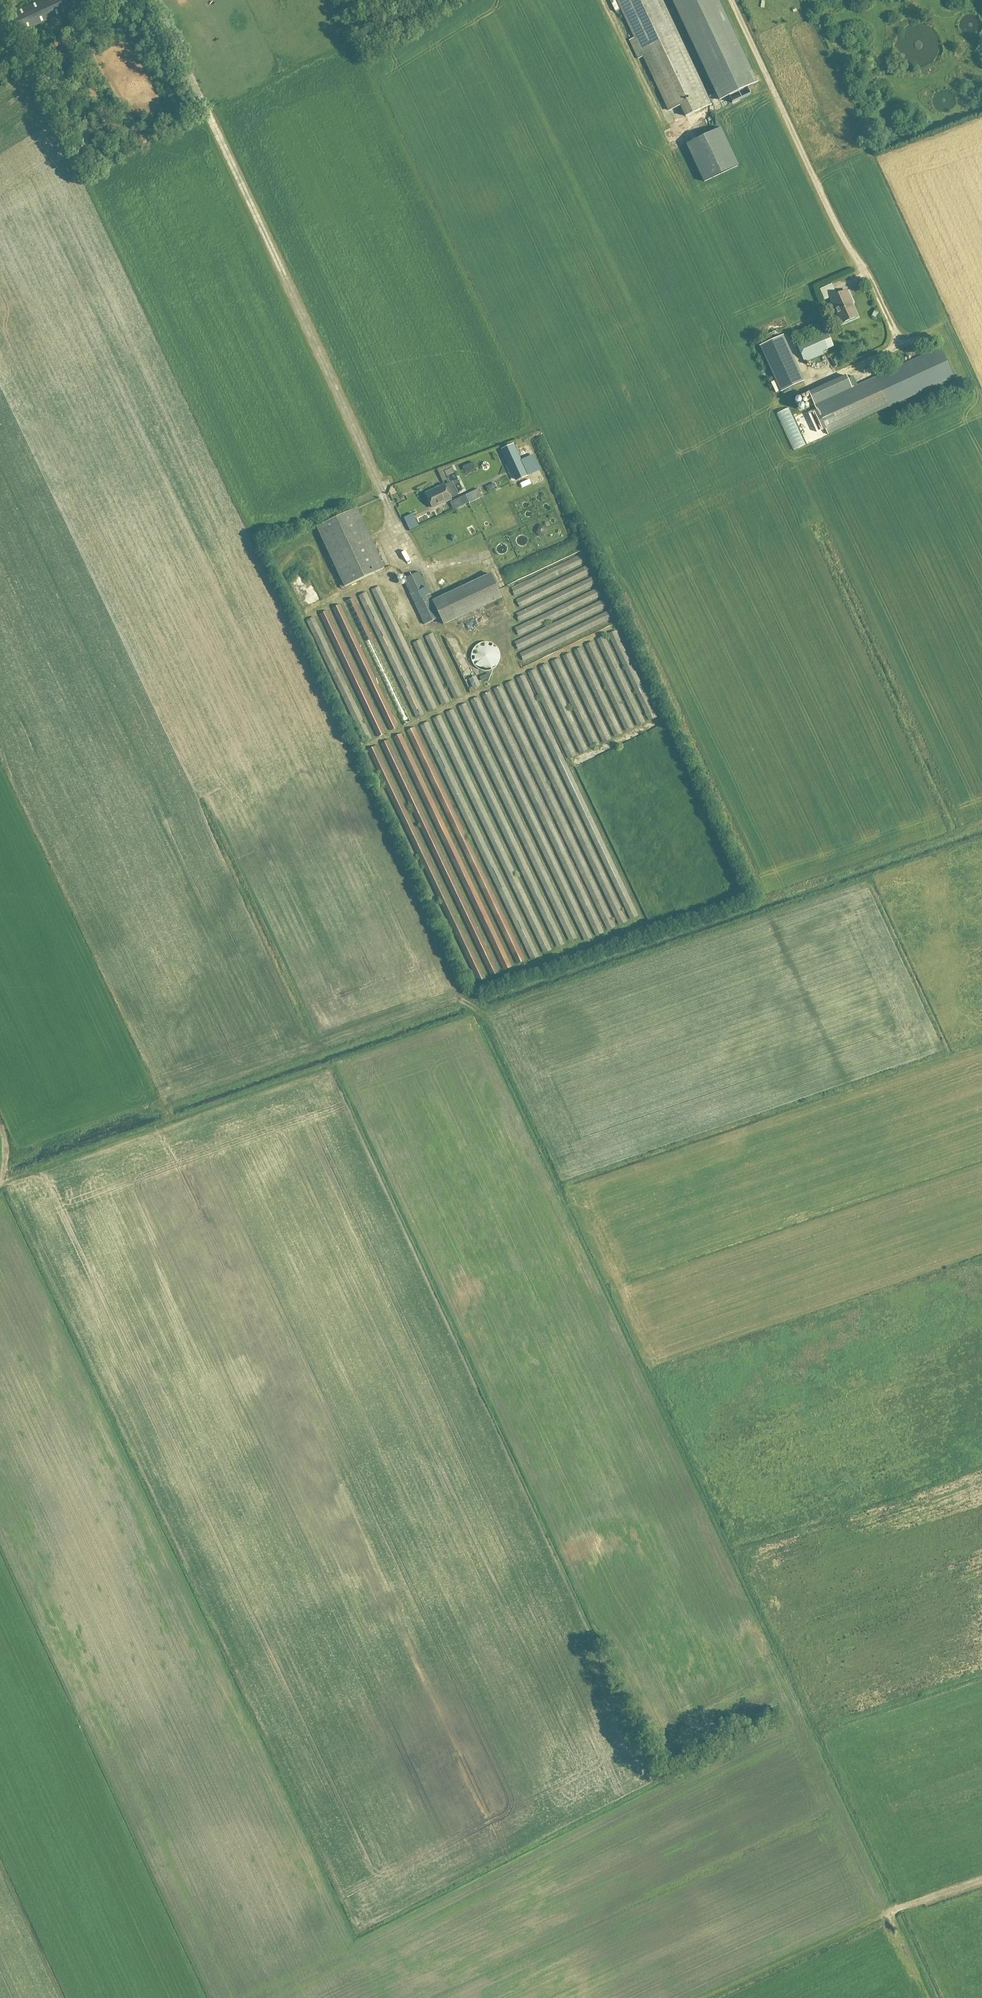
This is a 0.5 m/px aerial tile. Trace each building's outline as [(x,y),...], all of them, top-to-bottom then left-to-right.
[(31,29),(95,0),(39,0),(12,12),(22,33),(31,29)] [(669,111),(681,105),(686,116),(711,105),(701,84),(661,0),(617,0),(669,111)] [(719,100),(729,96),(732,103),(751,95),(747,87),(756,83),(717,0),(672,0),(719,100)] [(0,35),(0,45),(12,40),(8,31),(0,35)] [(6,63),(11,60),(8,55),(0,59),(0,66),(6,63)] [(693,158),(699,172),(700,172),(704,182),(738,166),(733,156),(734,156),(725,138),(720,129),(687,144),(693,158)] [(847,290),(830,298),(841,323),(857,316),(850,299),(847,290)] [(822,351),(827,349),(833,346),(826,329),(796,342),(805,362),(824,354),(822,351)] [(761,346),(782,392),(805,382),(783,336),(761,346)] [(940,347),(875,377),(852,388),(846,375),(808,392),(814,405),(828,434),(888,407),(954,377),(940,347)] [(521,449),(530,447),(528,441),(520,443),(521,449)] [(517,480),(528,475),(514,444),(503,449),(517,480)] [(451,499),(445,485),(426,494),(433,508),(451,499)] [(453,510),(468,503),(465,496),(450,502),(453,510)] [(534,507),(537,515),(546,512),(542,503),(534,507)] [(317,527),(345,587),(383,569),(355,509),(317,527)] [(547,526),(540,527),(541,536),(548,534),(547,526)] [(502,597),(498,590),(491,574),(433,602),(419,572),(403,579),(425,625),(440,618),(444,625),(502,597)] [(336,608),(361,665),(368,662),(343,605),(336,608)] [(499,661),(500,657),(499,652),(497,648),(494,644),(489,642),(484,642),(480,643),(476,646),(473,650),(471,654),(471,659),(473,664),(476,667),(480,670),(484,671),(489,671),(494,669),(497,666),(499,661)] [(363,665),(366,673),(373,670),(369,662),(363,665)] [(367,674),(371,683),(377,680),(374,671),(367,674)] [(375,692),(382,690),(378,680),(372,683),(375,692)] [(393,732),(400,730),(396,715),(389,717),(393,732)]
